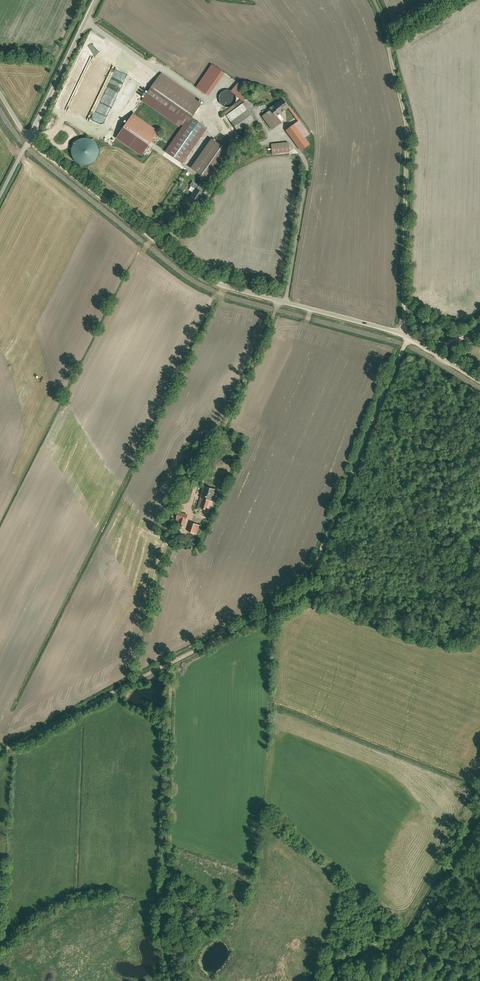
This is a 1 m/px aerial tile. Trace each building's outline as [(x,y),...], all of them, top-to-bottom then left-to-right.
[(107,58),(109,55),(133,69),(134,66),(118,57),(109,51),(112,47),(103,42),(99,49),(105,52),(103,56),(107,58)] [(197,86),(197,87),(208,95),(223,72),(212,64),(197,86)] [(120,80),(125,82),(128,73),(116,69),(115,75),(121,77),(120,80)] [(143,98),(183,126),(190,116),(199,102),(182,89),(160,75),(143,98)] [(248,97),(236,87),(232,91),(236,94),(244,101),(248,97)] [(237,97),(236,94),(232,91),(231,90),(228,90),(224,91),(222,93),(221,96),(220,99),(221,102),(223,105),(226,106),(229,106),(233,105),(235,103),(237,100),(237,97)] [(276,108),(280,114),(290,107),(283,98),(273,105),(276,108)] [(232,122),(248,110),(251,108),(246,101),(227,116),(232,122)] [(273,110),(280,120),(283,118),(280,114),(276,108),(273,110)] [(273,109),(262,117),(272,130),(283,123),(280,120),(273,110),(273,109)] [(232,122),(239,132),(255,120),(248,110),(232,122)] [(118,138),(144,155),(159,130),(135,113),(118,138)] [(165,151),(184,164),(208,129),(190,116),(183,126),(165,151)] [(301,121),(287,131),(296,144),(306,138),(310,134),(301,121)] [(85,138),(81,140),(77,145),(76,152),(78,158),(84,162),(90,164),(96,162),(101,157),(102,150),(100,144),(98,141),(93,138),(88,137),(85,138)] [(231,151),(212,138),(191,168),(197,172),(211,181),(231,151)] [(310,144),(306,138),(296,144),(301,151),(310,144)] [(290,152),(289,142),(271,144),(272,149),(273,154),(290,152)] [(196,188),(189,199),(198,204),(205,193),(198,190),(196,188)] [(208,509),(214,489),(201,486),(198,497),(199,498),(197,506),(208,509)] [(188,515),(179,512),(177,519),(186,522),(188,515)] [(197,524),(190,522),(187,531),(194,533),(197,524)]
